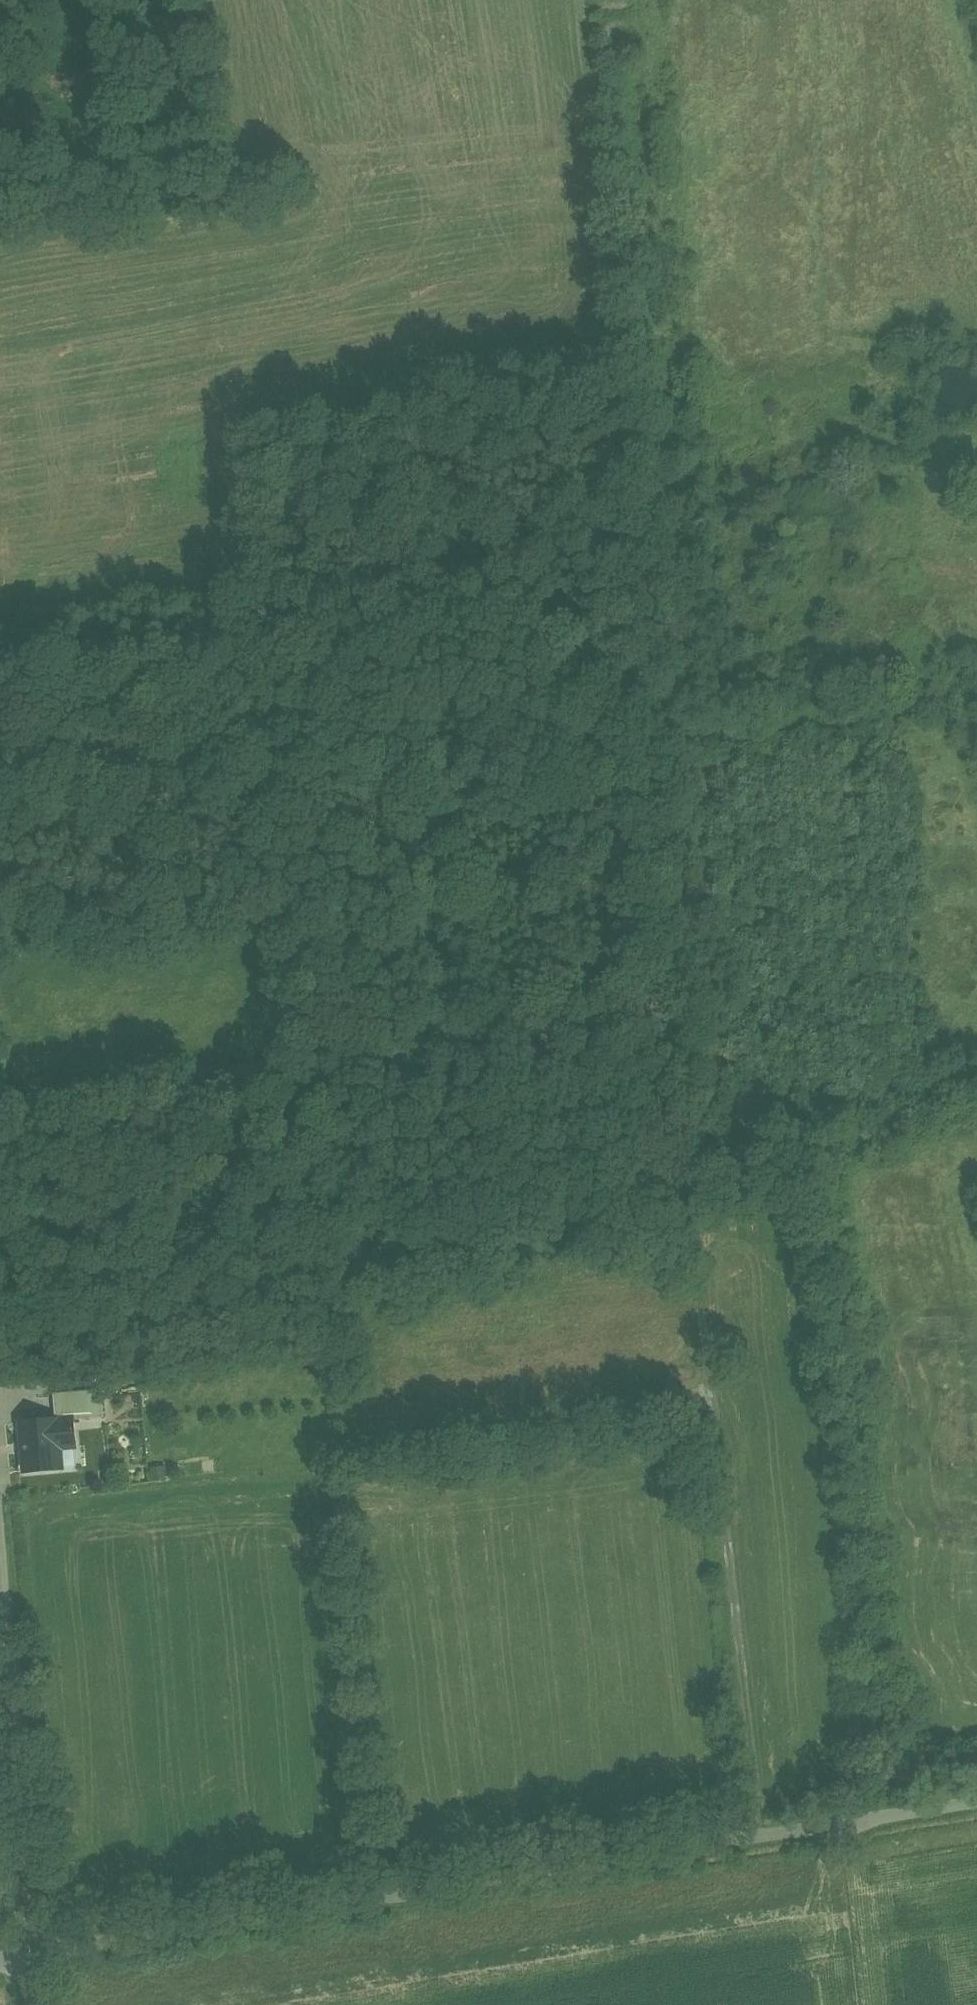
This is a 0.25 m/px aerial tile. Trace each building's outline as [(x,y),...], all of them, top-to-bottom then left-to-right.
[(105,1395),(79,1397),(81,1418),(106,1416),(105,1395)] [(79,1397),(29,1401),(34,1452),(69,1450),(67,1420),(81,1418),(79,1397)]
